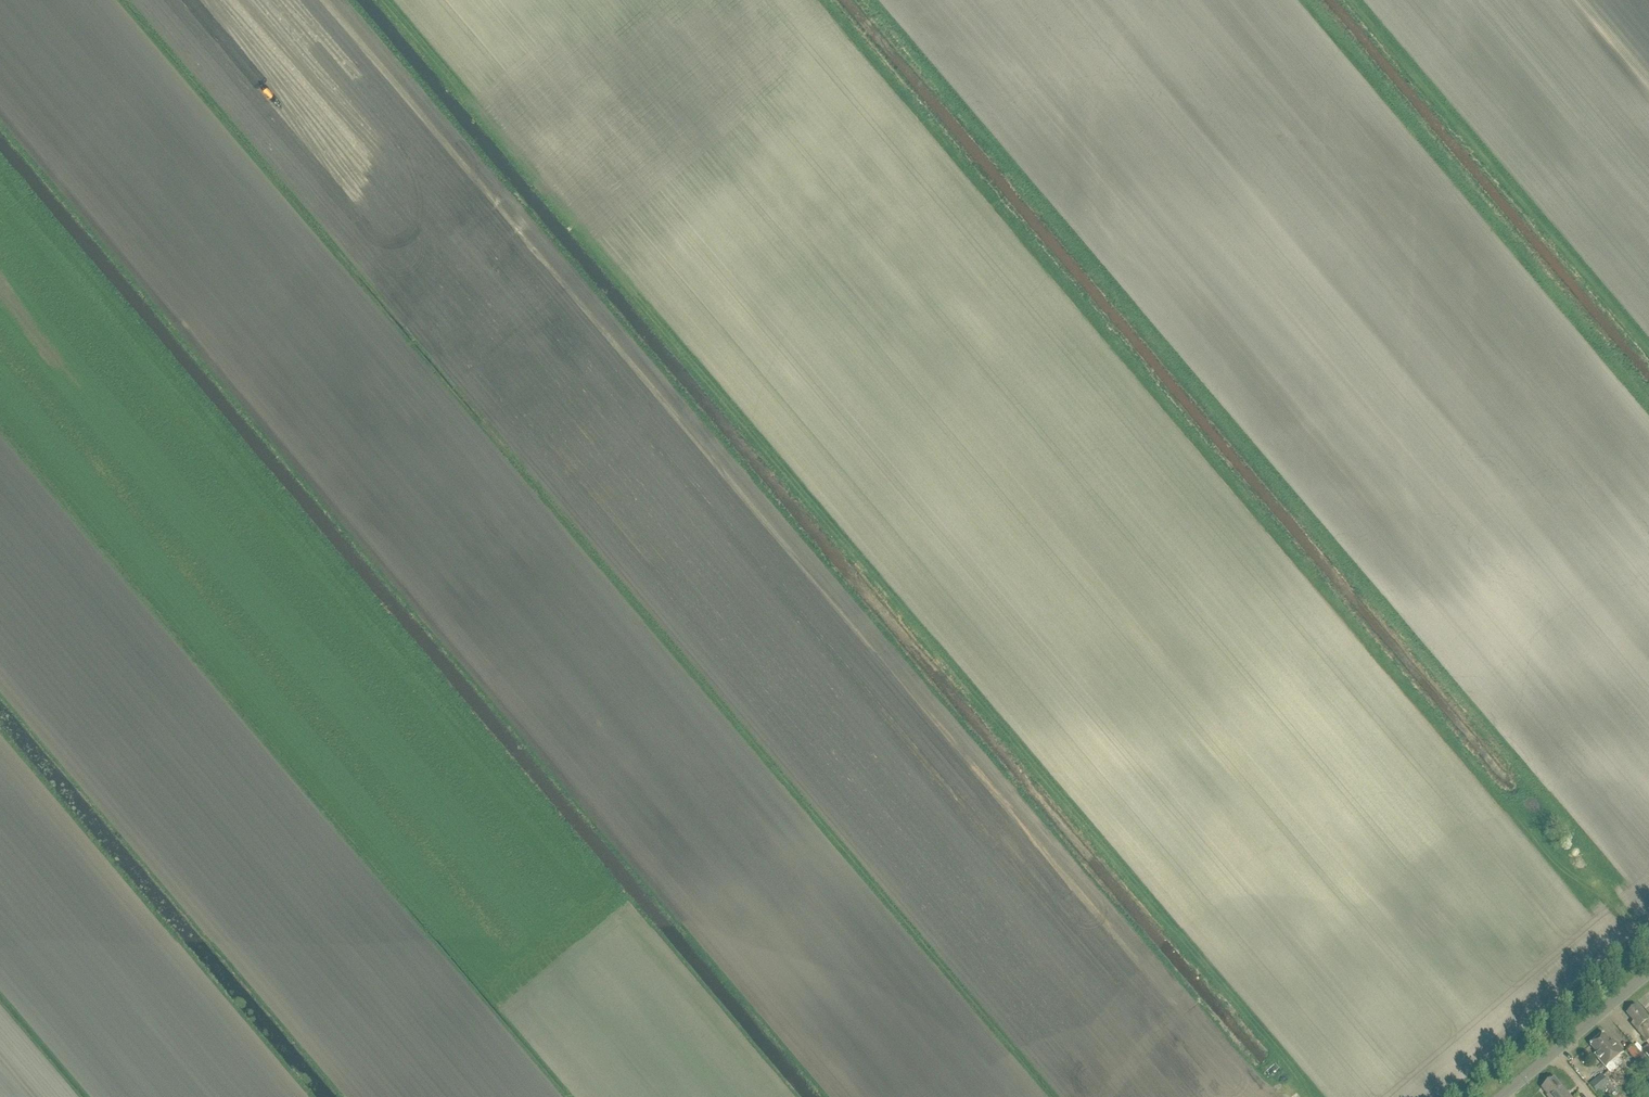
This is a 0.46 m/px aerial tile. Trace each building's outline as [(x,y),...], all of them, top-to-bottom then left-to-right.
[(1648,1021),(1637,1007),(1627,1016),(1634,1024),(1633,1025),(1638,1029),(1638,1028),(1641,1031),(1638,1034),(1647,1044),(1648,1042),(1648,1020),(1648,1021)] [(1597,1041),(1619,1067),(1622,1064),(1618,1059),(1624,1055),(1613,1042),(1611,1044),(1604,1036),(1597,1041)] [(1595,1056),(1606,1069),(1612,1065),(1616,1069),(1619,1067),(1597,1041),(1590,1047),(1597,1054),(1595,1056)] [(1628,1051),(1638,1063),(1645,1058),(1634,1045),(1628,1051)] [(1602,1074),(1589,1085),(1599,1096),(1605,1092),(1605,1089),(1610,1084),(1602,1074)] [(1272,1092),(1276,1087),(1267,1080),(1263,1086),(1272,1092)] [(1555,1080),(1543,1090),(1549,1096),(1569,1096),(1555,1080)]
